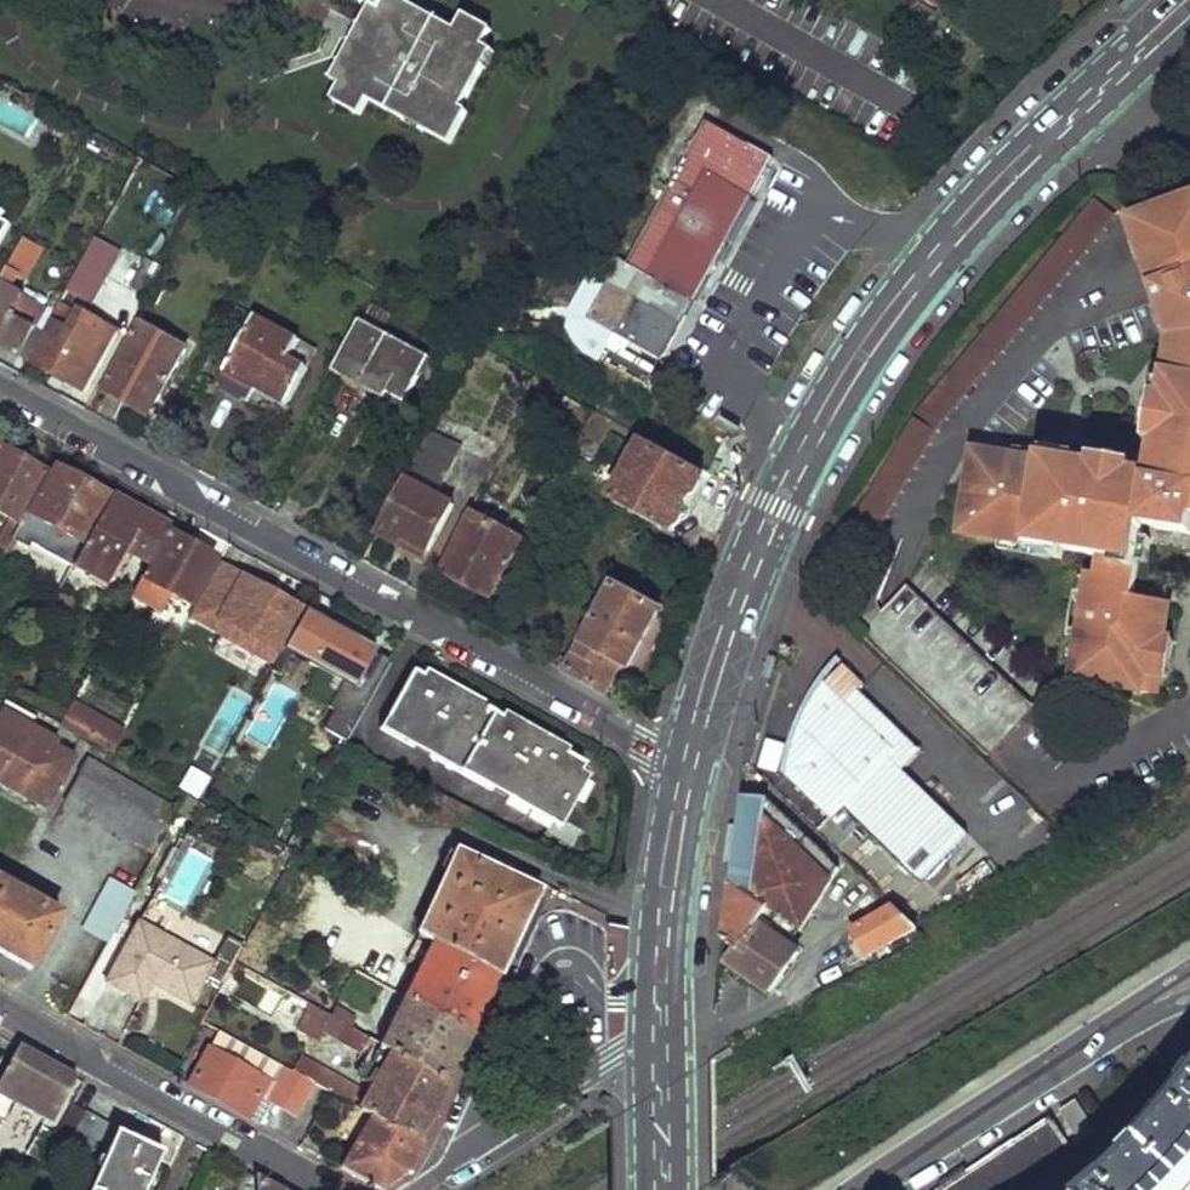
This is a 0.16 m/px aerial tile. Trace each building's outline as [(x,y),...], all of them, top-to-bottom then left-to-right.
[(452,147),(468,116),(462,112),(493,57),(486,51),(494,35),(468,22),(459,35),(395,0),(393,0),(381,15),(374,11),(336,84),(345,89),(336,104),(363,118),(371,103),(452,147)] [(381,15),(393,0),(353,0),(374,11),(381,15)] [(1119,8),(1126,15),(1142,0),(1128,0),(1119,8)] [(722,131),(640,272),(699,306),(781,165),(722,131)] [(937,430),(1114,217),(1098,203),(918,415),(937,430)] [(1168,309),(1180,344),(1168,417),(1165,416),(1154,481),(1113,474),(975,451),(962,535),(1103,558),(1100,576),(1091,575),(1074,682),(1157,695),(1171,605),(1135,599),(1144,541),(1147,528),(1170,531),(1189,535),(1189,204),(1136,223),(1149,258),(1146,260),(1164,310),(1168,309)] [(2,286),(26,240),(30,232),(16,224),(0,255),(0,285),(2,286)] [(66,288),(90,301),(118,247),(95,234),(66,288)] [(21,354),(36,328),(14,316),(23,296),(14,290),(37,245),(26,240),(2,286),(0,290),(0,343),(21,354)] [(133,286),(151,295),(166,268),(148,258),(133,286)] [(14,316),(36,328),(47,309),(23,296),(14,316)] [(619,339),(664,365),(685,330),(640,304),(619,339)] [(259,391),(288,406),(307,368),(292,359),(299,343),(255,319),(221,387),(251,404),(259,391)] [(335,372),(403,408),(429,355),(362,321),(335,372)] [(105,391),(152,416),(176,369),(148,354),(157,334),(139,323),(105,391)] [(38,362),(84,390),(105,349),(58,324),(38,362)] [(858,517),(877,528),(937,430),(918,419),(858,517)] [(616,500),(674,533),(703,478),(643,446),(616,500)] [(47,473),(0,448),(0,513),(20,525),(26,512),(47,473)] [(409,481),(439,496),(452,474),(422,456),(409,481)] [(20,525),(13,538),(30,547),(32,544),(74,565),(85,544),(82,542),(107,498),(55,469),(31,514),(26,512),(20,525)] [(381,535),(428,559),(457,505),(439,496),(409,481),(381,535)] [(85,544),(74,565),(89,575),(92,571),(111,579),(125,552),(148,564),(165,530),(110,499),(85,544)] [(444,571),(496,598),(526,541),(474,514),(444,571)] [(141,578),(131,595),(161,611),(171,595),(189,605),(212,560),(167,535),(144,579),(141,578)] [(185,637),(205,648),(211,635),(217,638),(234,603),(242,607),(263,569),(230,551),(185,637)] [(538,657),(609,695),(624,663),(631,668),(660,611),(617,588),(575,665),(544,647),(538,657)] [(987,756),(1033,709),(907,588),(862,636),(987,756)] [(354,691),(376,650),(306,611),(272,674),(287,682),(298,663),(354,691)] [(688,642),(679,639),(673,661),(682,664),(688,642)] [(778,660),(769,658),(763,680),(772,683),(778,660)] [(842,665),(826,686),(847,705),(861,691),(866,687),(842,665)] [(544,833),(574,850),(584,833),(558,818),(585,768),(413,672),(385,722),(553,816),(544,833)] [(846,808),(923,884),(970,836),(906,773),(925,754),(885,715),(872,729),(847,705),(826,686),(813,707),(797,739),(791,760),(786,779),(830,823),(846,808)] [(861,691),(847,705),(872,729),(885,715),(861,691)] [(128,733),(74,702),(63,723),(117,754),(128,733)] [(0,713),(0,785),(45,809),(72,760),(29,736),(37,722),(5,703),(0,713)] [(175,826),(184,810),(90,757),(81,773),(159,817),(175,826)] [(159,817),(81,773),(67,800),(144,844),(159,817)] [(743,801),(731,886),(770,910),(805,931),(838,871),(767,802),(743,801)] [(500,976),(540,905),(539,897),(469,869),(429,940),(500,976)] [(109,946),(136,895),(112,881),(84,931),(109,946)] [(31,968),(58,918),(0,885),(0,951),(31,968)] [(725,924),(722,942),(730,944),(728,948),(738,955),(728,967),(769,996),(770,996),(799,957),(757,928),(770,910),(731,886),(725,924)] [(893,909),(852,933),(868,962),(918,933),(894,910),(893,909)] [(214,962),(137,922),(106,983),(143,1003),(152,985),(191,1004),(214,962)] [(500,976),(429,940),(424,948),(432,953),(409,1003),(475,1032),(499,979),(500,976)] [(475,1032),(409,1003),(389,1049),(451,1087),(475,1032)] [(389,1049),(352,1030),(345,1043),(392,1070),(374,1098),(307,1060),(302,1068),(324,1082),(338,1091),(363,1105),(422,1141),(451,1087),(389,1049)] [(291,1071),(221,1031),(209,1051),(268,1082),(270,1079),(283,1085),(291,1071)] [(0,1081),(0,1124),(1,1124),(12,1104),(49,1124),(76,1078),(19,1046),(0,1081)] [(190,1086),(261,1125),(273,1103),(303,1119),(324,1082),(302,1068),(294,1065),(291,1071),(283,1085),(270,1079),(268,1082),(209,1051),(190,1086)] [(55,1133),(101,1161),(89,1189),(145,1189),(160,1155),(137,1144),(138,1141),(71,1103),(55,1133)] [(1062,1112),(1081,1143),(1096,1134),(1077,1103),(1062,1112)] [(422,1141),(363,1105),(346,1134),(360,1143),(342,1170),(381,1189),(408,1174),(426,1145),(422,1141)] [(1189,1177),(1189,1105),(1178,1120),(1167,1132),(1126,1173),(1106,1189),(1177,1189),(1189,1177)] [(1023,1183),(1071,1150),(1051,1119),(940,1189),(1012,1189),(1023,1183)] [(258,1177),(258,1189),(282,1189),(258,1177)]
